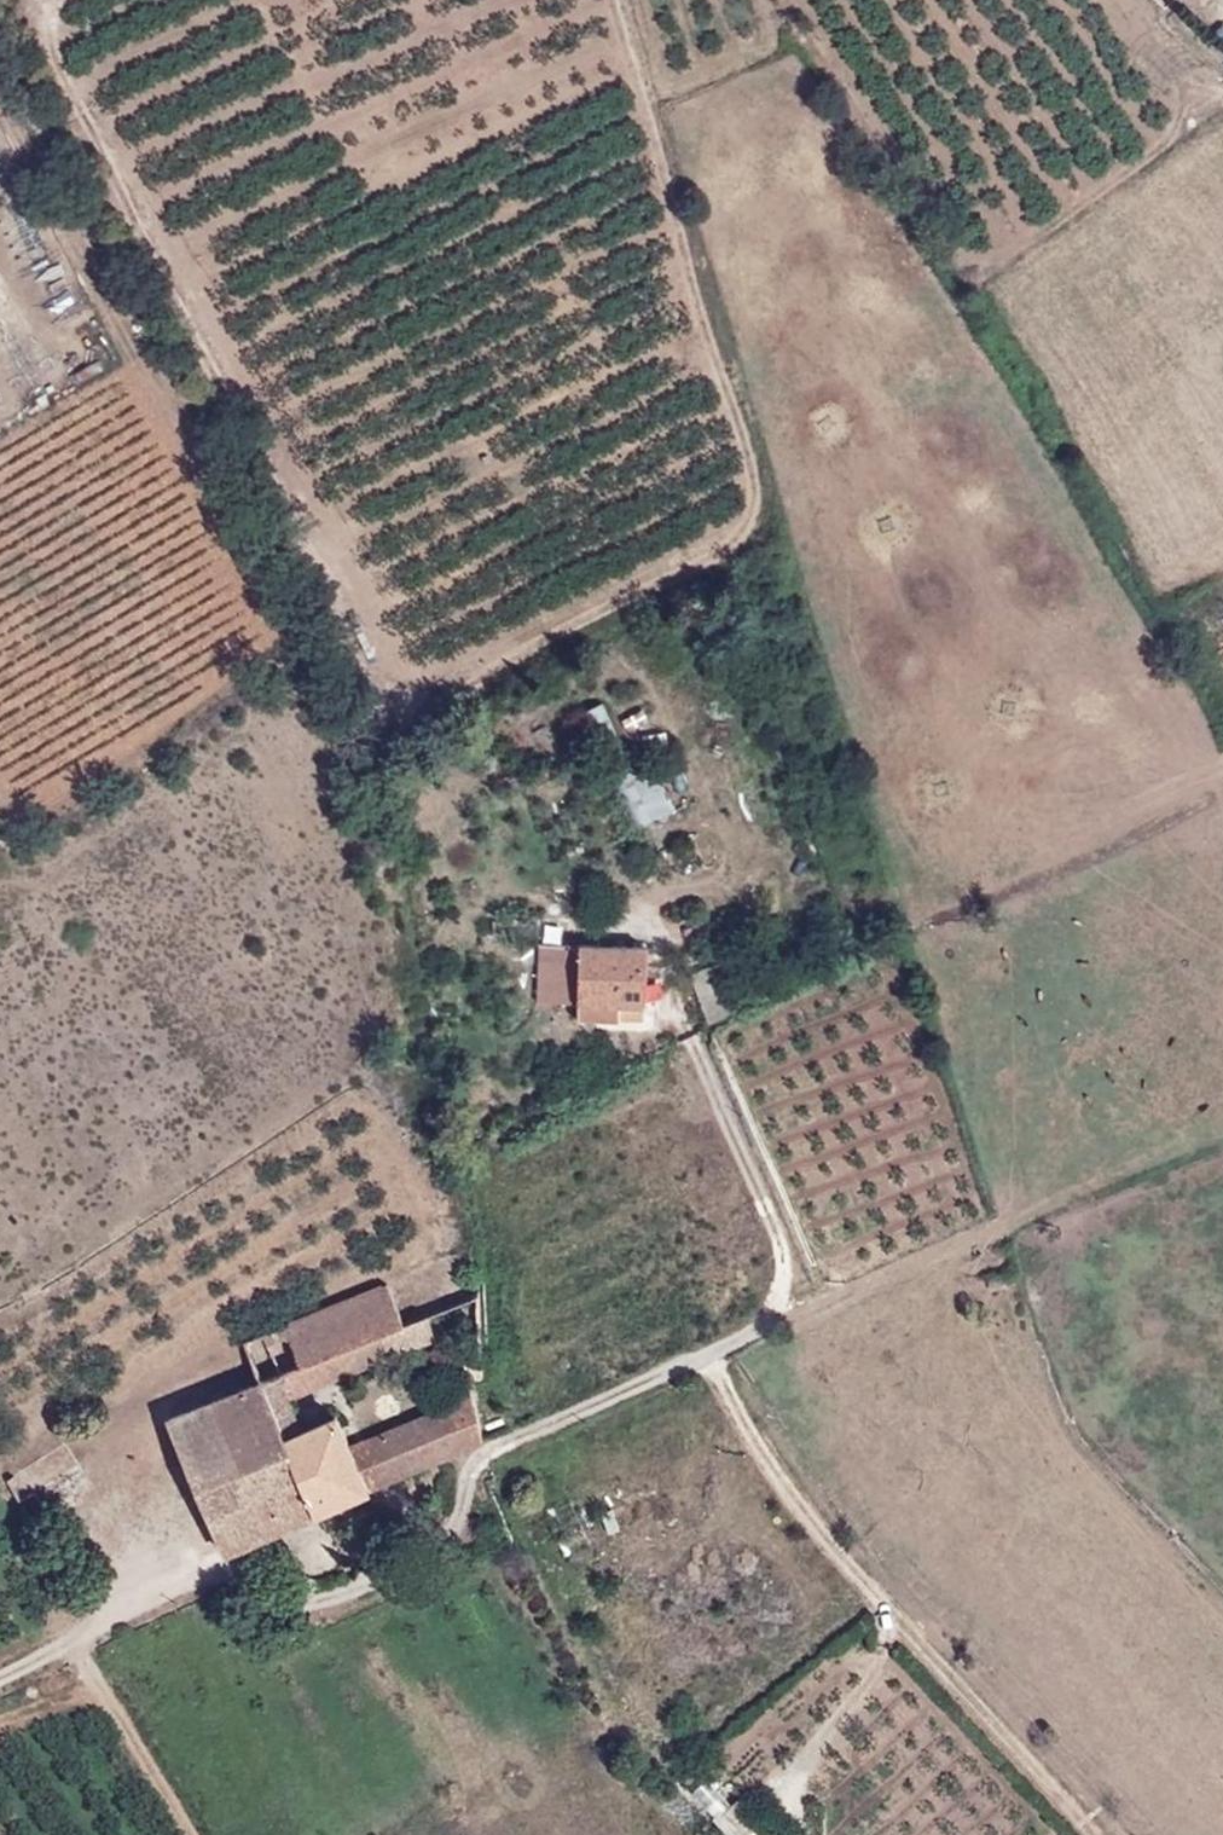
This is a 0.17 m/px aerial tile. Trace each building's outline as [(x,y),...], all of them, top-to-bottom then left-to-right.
[(678,812),(667,781),(647,789),(640,771),(623,777),(641,826),(678,812)] [(578,1004),(580,943),(539,941),(536,1001),(578,1004)] [(646,946),(580,943),(578,1004),(599,1004),(598,1019),(618,1020),(618,1004),(644,1005),(646,946)] [(710,1023),(731,1013),(713,965),(691,974),(710,1023)] [(644,1021),(644,1005),(618,1004),(618,1020),(644,1021)] [(405,1324),(386,1281),(243,1341),(260,1382),(264,1380),(281,1374),(405,1324)] [(264,1380),(286,1437),(287,1436),(304,1428),(292,1397),(435,1336),(428,1314),(405,1324),(281,1374),(264,1380)] [(264,1380),(260,1382),(168,1417),(193,1474),(286,1437),(264,1380)] [(287,1436),(319,1511),(466,1448),(484,1440),(472,1390),(352,1443),(339,1413),(304,1428),(287,1436)] [(193,1474),(226,1551),(319,1511),(287,1436),(286,1437),(193,1474)]
